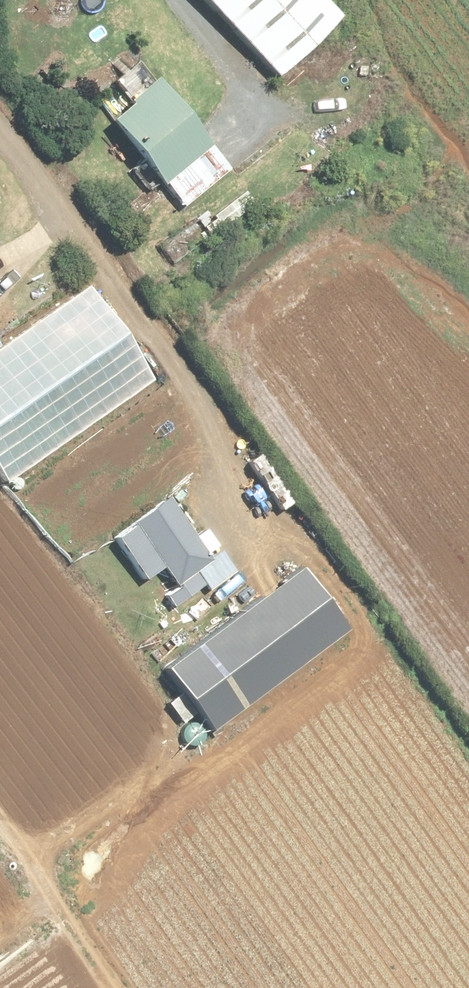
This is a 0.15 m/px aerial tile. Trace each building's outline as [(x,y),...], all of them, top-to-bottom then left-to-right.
[(279,71),(343,12),(332,0),(213,0),(279,71)] [(346,40),(333,57),(346,67),(359,50),(346,40)] [(166,178),(184,201),(229,167),(209,141),(212,139),(160,70),(144,82),(136,88),(130,93),(133,97),(113,112),(164,180),(166,178)] [(169,253),(160,260),(163,265),(172,259),(169,253)] [(155,377),(90,282),(0,345),(0,468),(7,479),(155,377)] [(117,532),(147,575),(165,563),(179,584),(167,592),(175,603),(221,570),(212,558),(215,555),(169,490),(133,515),(136,519),(117,532)] [(319,566),(327,575),(334,570),(326,561),(319,566)] [(349,623),(304,562),(168,663),(214,723),(210,726),(214,732),(223,725),(219,720),(349,623)] [(171,699),(184,718),(196,710),(183,690),(171,699)]
